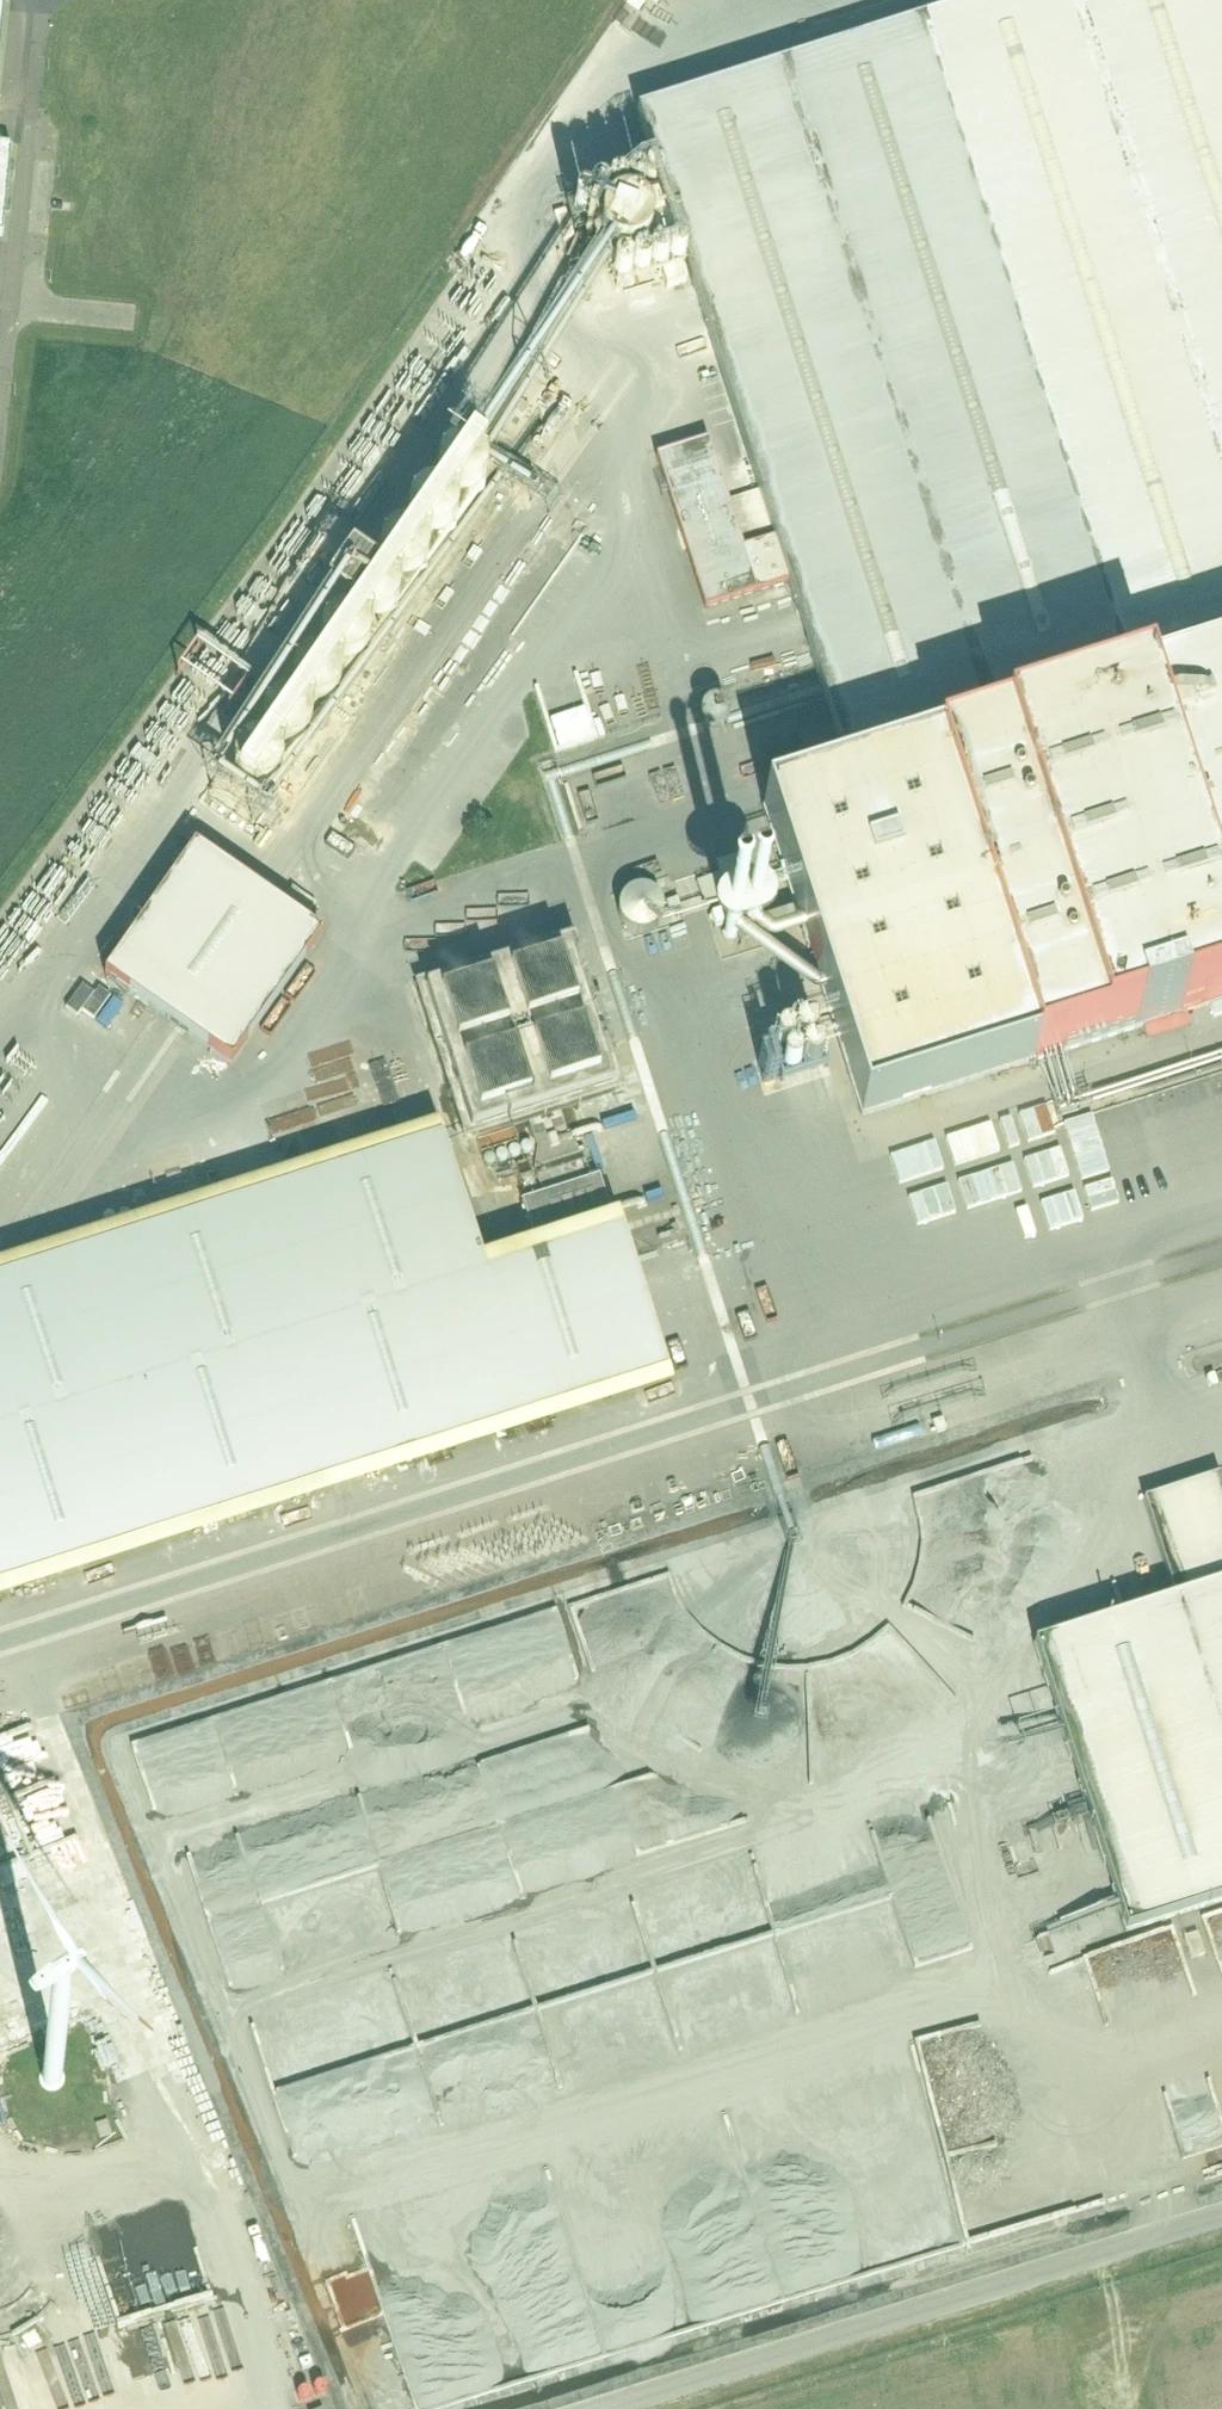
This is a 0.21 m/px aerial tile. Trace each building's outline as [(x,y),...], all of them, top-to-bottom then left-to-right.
[(648,95),(852,732),(1221,614),(1221,0),(943,0),(648,95)] [(2,239),(11,150),(0,149),(0,239),(2,239)] [(771,814),(871,1121),(1221,1008),(1221,669),(771,814)] [(116,983),(241,1070),(333,939),(208,852),(116,983)] [(686,1380),(640,1236),(500,1281),(456,1145),(0,1291),(0,1600),(686,1380)] [(1134,1931),(1221,1903),(1221,1497),(1151,1520),(1179,1605),(1042,1649),(1134,1931)]
